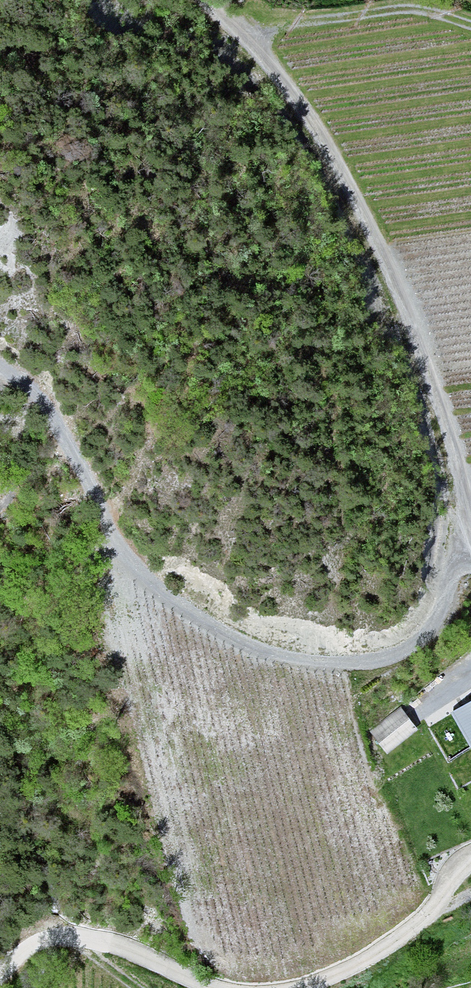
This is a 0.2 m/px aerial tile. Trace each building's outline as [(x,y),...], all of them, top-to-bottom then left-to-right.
[(452,721),(470,750),(470,709),(452,721)] [(400,715),(371,739),(389,759),(417,735),(400,715)]
